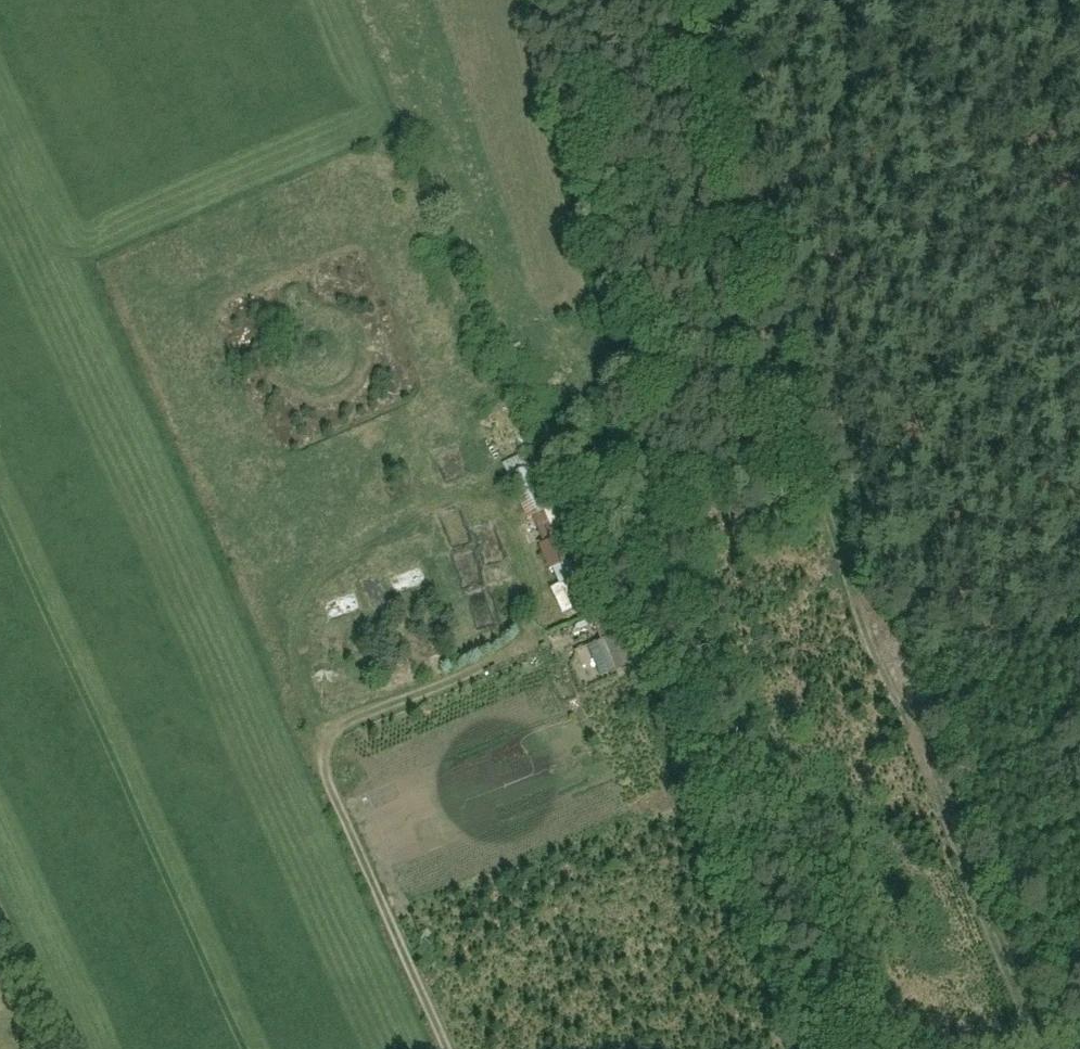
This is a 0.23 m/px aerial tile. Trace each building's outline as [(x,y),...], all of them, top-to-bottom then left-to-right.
[(546,460),(545,461),(541,451),(525,457),(529,468),(528,468),(522,453),(502,462),(509,477),(528,518),(532,516),(544,543),(539,546),(550,570),(588,552),(546,460)] [(568,575),(570,579),(551,588),(562,612),(570,608),(572,611),(605,595),(600,584),(597,585),(588,566),(568,575)] [(596,642),(609,674),(636,663),(623,632),(622,632),(612,607),(590,616),(600,640),(596,642)]
